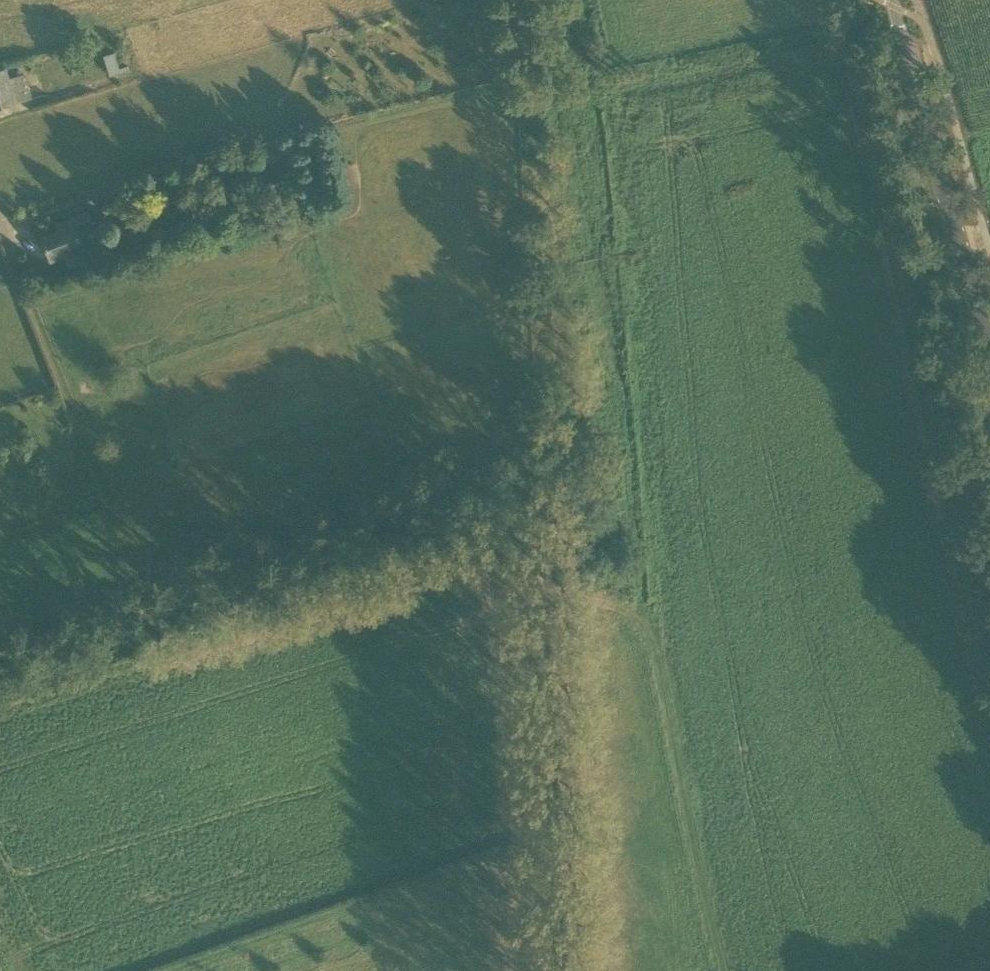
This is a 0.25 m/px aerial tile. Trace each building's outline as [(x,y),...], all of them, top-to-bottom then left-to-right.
[(120,69),(116,53),(104,57),(110,76),(129,70),(128,66),(120,69)] [(4,105),(30,98),(24,73),(7,77),(4,66),(0,67),(0,106),(4,105)] [(93,205),(123,197),(119,181),(88,190),(93,205)] [(105,253),(96,230),(89,211),(58,223),(60,229),(44,235),(53,258),(68,253),(73,266),(105,253)]
